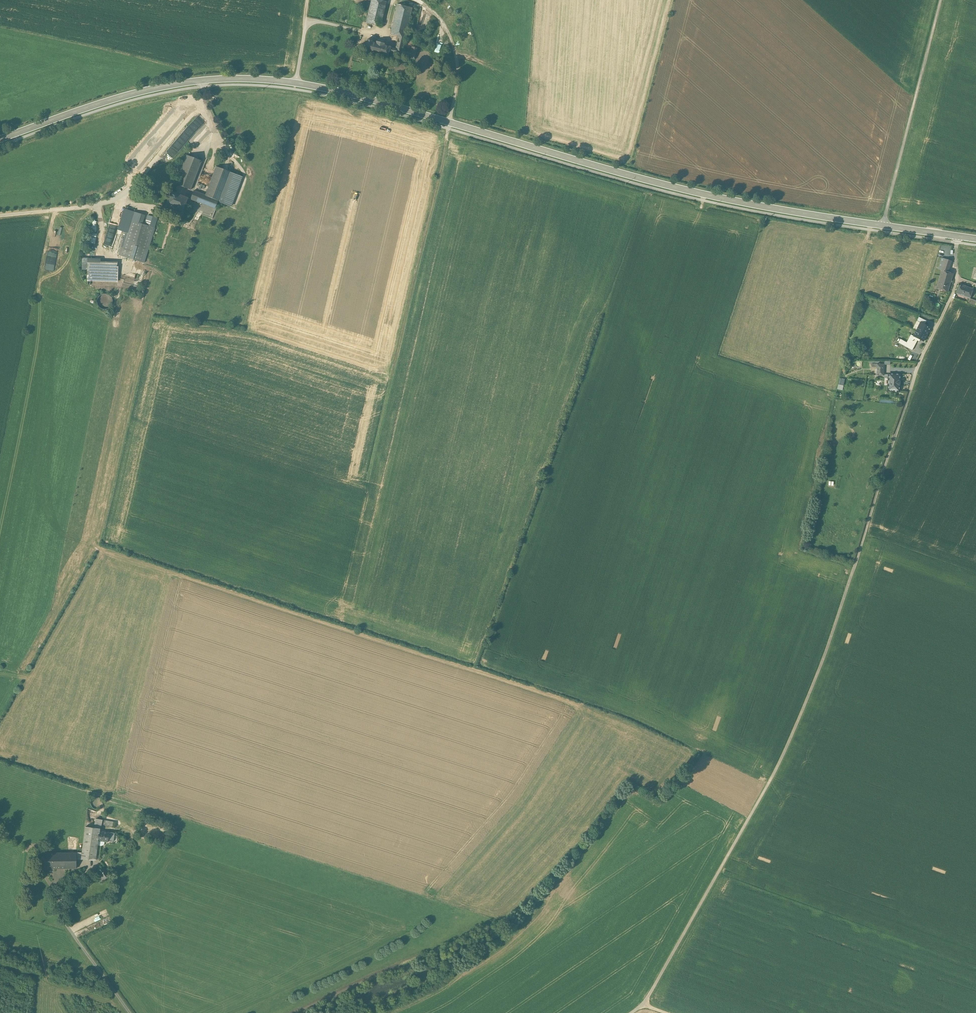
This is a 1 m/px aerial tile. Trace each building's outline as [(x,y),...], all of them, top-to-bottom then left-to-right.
[(378,0),(371,0),(366,23),(380,26),(386,2),(378,0)] [(412,8),(397,5),(391,29),(390,34),(398,36),(405,37),(412,8)] [(419,19),(421,8),(416,7),(411,28),(420,31),(423,20),(419,19)] [(405,37),(398,36),(395,48),(402,50),(405,37)] [(371,40),(369,39),(367,40),(364,51),(387,57),(388,52),(390,47),(384,45),(384,44),(376,42),(376,43),(371,42),(372,41),(371,40)] [(411,47),(410,52),(402,50),(395,48),(390,47),(388,52),(414,59),(417,48),(411,47)] [(181,134),(188,140),(194,134),(203,141),(211,132),(196,118),(181,134)] [(186,155),(175,184),(190,190),(202,161),(186,155)] [(230,172),(216,167),(205,196),(217,200),(219,201),(230,172)] [(205,196),(193,191),(190,199),(202,204),(202,203),(205,196)] [(187,198),(177,195),(177,194),(171,192),(169,197),(167,204),(166,205),(167,205),(182,211),(183,211),(182,211),(187,199),(187,198)] [(217,200),(205,196),(202,203),(215,208),(217,202),(217,200)] [(145,225),(131,220),(120,255),(144,263),(157,218),(148,215),(145,225)] [(105,239),(104,245),(112,247),(114,241),(105,239)] [(945,258),(942,270),(948,272),(951,260),(945,258)] [(117,263),(88,262),(88,280),(117,281),(118,277),(118,275),(118,267),(117,267),(117,263)] [(948,272),(942,270),(938,281),(945,283),(945,280),(951,282),(953,274),(948,272)] [(142,281),(120,275),(118,275),(118,277),(120,277),(124,279),(123,283),(140,287),(142,281)] [(945,283),(938,281),(936,288),(948,291),(951,282),(945,280),(945,283)] [(973,289),(960,284),(957,294),(968,298),(970,298),(973,289)] [(112,305),(113,302),(112,299),(110,296),(108,295),(105,294),(102,295),(99,296),(98,299),(97,302),(98,305),(99,307),(102,309),(105,310),(108,309),(110,307),(112,305)] [(931,328),(921,323),(914,336),(918,338),(924,342),(931,328)] [(914,336),(911,334),(907,342),(914,346),(918,338),(914,336)] [(914,346),(907,342),(901,339),(899,343),(912,350),(914,346)] [(884,364),(877,364),(876,375),(884,376),(884,364)] [(900,374),(889,374),(888,391),(899,391),(900,374)] [(920,417),(911,414),(906,426),(916,429),(920,417)] [(102,805),(103,803),(102,801),(101,799),(99,798),(97,797),(94,798),(92,799),(91,801),(91,803),(91,806),(93,808),(94,809),(97,809),(99,809),(101,807),(102,805)] [(115,822),(95,818),(94,824),(114,828),(115,822)] [(100,828),(85,826),(82,854),(82,859),(96,859),(96,858),(98,845),(98,841),(99,831),(100,831),(100,828)] [(114,833),(100,831),(99,831),(98,841),(108,842),(108,841),(113,841),(114,833)] [(76,853),(49,853),(49,868),(76,868),(76,859),(76,853)] [(109,874),(104,867),(97,873),(103,879),(109,874)]
